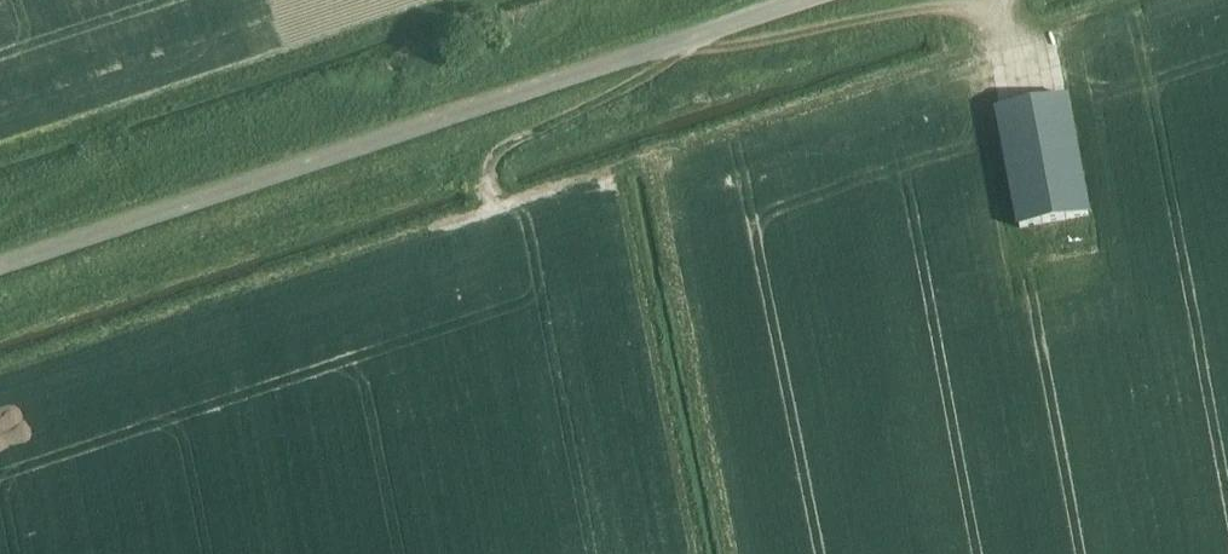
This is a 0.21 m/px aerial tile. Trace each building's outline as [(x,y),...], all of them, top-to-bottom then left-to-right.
[(1068,96),(997,110),(1019,229),(1090,216),(1068,96)]
